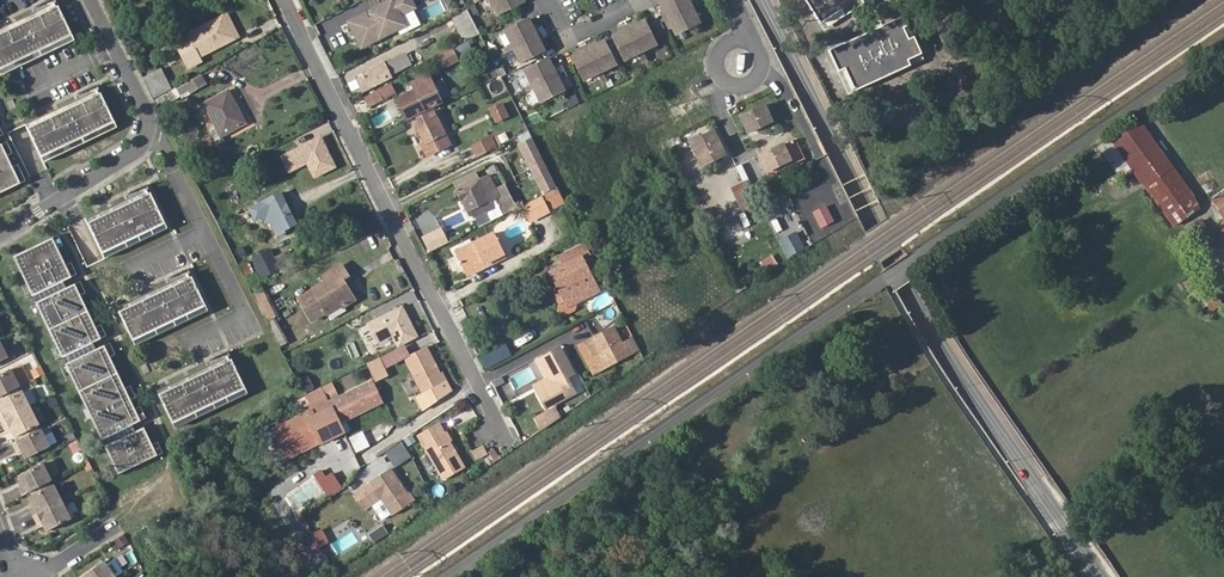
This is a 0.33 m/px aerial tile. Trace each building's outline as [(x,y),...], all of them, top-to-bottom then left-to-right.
[(346,21),(361,50),(408,27),(402,16),(417,9),(412,0),(389,0),(346,21)] [(498,15),(525,2),(524,0),(490,0),(498,15)] [(689,0),(668,0),(662,3),(669,19),(693,7),(692,5),(689,0)] [(981,15),(999,6),(996,0),(985,0),(975,5),(981,15)] [(419,10),(423,20),(445,12),(441,1),(419,10)] [(57,5),(53,7),(0,33),(0,68),(67,36),(68,35),(71,34),(57,5)] [(693,7),(669,19),(677,35),(701,23),(694,9),(693,7)] [(456,13),(467,39),(478,34),(466,9),(456,13)] [(227,13),(222,15),(235,38),(239,36),(227,13)] [(235,38),(222,15),(187,34),(200,57),(235,38)] [(529,20),(506,31),(513,45),(514,47),(537,36),(529,20)] [(643,52),(657,45),(645,21),(630,29),(641,53),(643,52)] [(641,53),(630,29),(614,37),(626,61),(641,53)] [(73,39),(71,34),(68,35),(67,36),(0,68),(0,75),(73,39)] [(515,49),(521,63),(545,51),(537,36),(514,47),(515,49)] [(454,47),(459,59),(473,53),(467,40),(454,47)] [(605,42),(589,49),(601,73),(603,72),(617,65),(605,42)] [(180,61),(169,43),(160,49),(171,67),(180,61)] [(589,49),(573,57),(585,81),(601,73),(589,49)] [(454,51),(435,62),(440,71),(459,61),(454,51)] [(387,59),(391,74),(411,68),(406,53),(387,59)] [(549,59),(526,71),(532,84),(534,87),(557,75),(549,59)] [(370,73),(355,81),(362,94),(391,80),(382,64),(368,71),(370,73)] [(161,68),(143,78),(153,98),(171,88),(161,68)] [(534,87),(541,102),(565,91),(557,75),(534,87)] [(202,76),(177,91),(180,97),(189,92),(192,95),(207,86),(202,76)] [(428,78),(415,85),(417,90),(398,99),(409,119),(427,109),(441,103),(428,78)] [(393,86),(379,93),(384,101),(397,94),(393,86)] [(113,121),(99,92),(96,94),(26,128),(40,156),(109,123),(111,122),(113,121)] [(221,137),(245,124),(228,92),(203,105),(221,137)] [(384,101),(379,93),(364,100),(369,108),(384,101)] [(487,107),(493,123),(509,117),(502,101),(487,107)] [(764,104),(741,116),(749,132),(772,120),(764,104)] [(387,112),(372,116),(374,126),(390,123),(387,112)] [(428,157),(449,146),(432,112),(416,120),(419,125),(417,128),(419,133),(421,134),(426,144),(422,145),(428,157)] [(1129,162),(1175,222),(1203,204),(1137,118),(1098,145),(1116,170),(1129,162)] [(40,156),(42,162),(116,126),(113,121),(111,122),(109,123),(40,156)] [(714,129),(690,141),(703,166),(726,154),(714,129)] [(476,157),(496,146),(489,134),(469,145),(476,157)] [(320,135),(279,156),(288,173),(307,164),(314,179),(337,168),(320,135)] [(11,153),(5,142),(0,144),(6,155),(11,153)] [(760,155),(768,170),(792,159),(784,143),(760,155)] [(19,183),(12,167),(6,155),(0,144),(0,192),(19,183)] [(523,151),(537,177),(544,192),(555,186),(534,145),(523,151)] [(16,165),(12,167),(19,183),(24,180),(16,165)] [(466,200),(471,210),(491,200),(499,196),(488,175),(457,191),(462,201),(466,200)] [(547,206),(563,198),(557,187),(522,206),(530,222),(549,212),(547,206)] [(149,192),(87,222),(101,252),(164,222),(149,192)] [(279,193),(256,205),(265,224),(269,222),(277,237),(286,233),(284,230),(295,224),(279,193)] [(1212,201),(1223,219),(1223,193),(1212,201)] [(498,203),(504,214),(517,208),(511,197),(498,203)] [(467,212),(471,210),(466,200),(462,201),(467,212)] [(471,210),(474,216),(494,205),(491,200),(471,210)] [(825,207),(812,214),(820,229),(833,222),(825,207)] [(745,214),(738,217),(746,235),(753,232),(745,214)] [(1183,230),(1198,256),(1216,246),(1202,220),(1183,230)] [(101,252),(104,258),(167,227),(164,222),(101,252)] [(481,269),(498,261),(496,257),(506,253),(495,232),(473,243),(475,246),(457,255),(466,273),(478,266),(481,269)] [(794,233),(781,240),(789,255),(802,248),(794,233)] [(56,235),(52,237),(57,248),(62,246),(56,235)] [(52,237),(13,256),(18,267),(26,284),(31,295),(32,295),(62,280),(71,276),(70,276),(65,265),(57,248),(52,237)] [(585,265),(594,260),(591,254),(585,242),(566,251),(572,264),(565,267),(554,273),(569,305),(598,290),(585,265)] [(456,252),(457,255),(475,246),(473,243),(456,252)] [(253,259),(262,279),(280,270),(270,251),(253,259)] [(566,251),(560,255),(565,267),(572,264),(566,251)] [(763,271),(777,267),(773,255),(759,259),(763,271)] [(13,256),(8,258),(13,269),(18,267),(13,256)] [(247,262),(239,265),(243,276),(251,272),(247,262)] [(70,263),(65,265),(70,276),(75,274),(70,263)] [(327,280),(298,297),(312,320),(341,303),(342,305),(352,299),(341,279),(346,276),(341,266),(324,275),(327,280)] [(468,276),(481,269),(478,266),(466,273),(468,276)] [(191,275),(118,311),(132,340),(201,306),(203,305),(205,304),(191,275)] [(1215,308),(1222,303),(1221,302),(1206,278),(1199,283),(1215,308)] [(32,295),(35,302),(65,288),(62,280),(32,295)] [(84,292),(79,282),(74,284),(79,295),(84,292)] [(26,284),(21,286),(26,297),(31,295),(26,284)] [(92,342),(100,338),(95,327),(79,295),(74,284),(65,288),(35,302),(40,313),(56,345),(61,356),(61,357),(92,342)] [(270,295),(285,290),(283,284),(268,289),(270,295)] [(275,317),(261,289),(253,293),(279,346),(284,344),(272,318),(275,317)] [(35,302),(30,304),(35,315),(40,313),(35,302)] [(132,340),(134,345),(208,310),(205,304),(203,305),(201,306),(132,340)] [(400,307),(367,325),(375,340),(380,341),(392,335),(398,347),(416,337),(408,321),(406,322),(403,318),(404,314),(400,307)] [(100,324),(95,327),(100,338),(105,335),(100,324)] [(621,344),(614,330),(587,344),(601,370),(628,357),(621,344)] [(628,357),(640,351),(633,338),(621,344),(628,357)] [(9,357),(1,339),(0,340),(0,361),(9,357)] [(61,357),(65,364),(95,349),(92,342),(61,357)] [(114,354),(109,343),(104,345),(109,356),(114,354)] [(581,347),(594,374),(601,370),(587,344),(581,347)] [(56,345),(51,348),(56,358),(61,356),(56,345)] [(101,438),(101,439),(131,424),(140,420),(135,409),(109,356),(104,345),(95,349),(65,364),(70,374),(95,427),(101,438)] [(404,357),(422,393),(445,382),(441,372),(439,373),(425,347),(404,357)] [(556,383),(538,393),(546,408),(575,393),(567,378),(574,374),(560,349),(543,358),(556,383)] [(245,387),(231,358),(228,360),(158,393),(172,422),(241,389),(243,388),(245,387)] [(546,380),(534,386),(538,393),(556,383),(543,358),(537,362),(546,380)] [(65,364),(60,366),(65,377),(70,374),(65,364)] [(0,374),(0,397),(1,396),(18,387),(21,386),(12,368),(0,374)] [(302,392),(312,387),(306,375),(296,380),(302,392)] [(312,413),(327,442),(344,434),(340,425),(336,419),(342,417),(345,422),(382,404),(371,383),(312,413)] [(1,396),(2,400),(20,391),(18,387),(1,396)] [(172,422),(174,428),(248,392),(245,387),(243,388),(241,389),(172,422)] [(23,390),(20,391),(2,400),(0,401),(0,403),(4,411),(0,412),(0,414),(4,421),(32,407),(23,390)] [(32,407),(4,421),(8,429),(12,427),(16,436),(20,434),(37,426),(40,424),(32,407)] [(139,407),(135,409),(140,420),(145,417),(139,407)] [(558,418),(551,409),(539,418),(545,427),(558,418)] [(312,413),(273,432),(281,448),(305,437),(308,442),(317,438),(321,445),(327,442),(312,413)] [(340,425),(345,422),(342,417),(336,419),(340,425)] [(441,422),(419,433),(424,442),(445,432),(441,422)] [(131,424),(101,439),(105,446),(135,431),(131,424)] [(20,434),(21,438),(39,430),(37,426),(20,434)] [(95,427),(91,430),(96,440),(101,438),(95,427)] [(135,431),(105,446),(113,463),(118,473),(157,454),(151,444),(143,427),(135,431)] [(21,438),(14,442),(18,450),(23,448),(27,457),(51,446),(42,428),(39,430),(21,438)] [(347,437),(355,453),(369,446),(362,430),(347,437)] [(424,442),(442,478),(464,468),(450,441),(452,440),(448,431),(445,432),(424,442)] [(384,451),(394,467),(410,457),(400,441),(384,451)] [(156,442),(151,444),(157,454),(162,452),(156,442)] [(482,445),(470,451),(474,460),(487,454),(482,445)] [(485,453),(491,463),(499,458),(493,448),(485,453)] [(43,462),(20,474),(24,483),(20,485),(24,494),(32,490),(49,481),(52,480),(43,462)] [(113,463),(108,465),(113,476),(118,473),(113,463)] [(389,470),(353,495),(364,511),(381,499),(392,516),(414,502),(409,494),(407,495),(389,470)] [(32,490),(34,494),(51,485),(49,481),(32,490)] [(31,506),(35,515),(63,501),(54,484),(51,485),(34,494),(31,495),(35,504),(31,506)] [(302,489),(291,496),(296,503),(306,496),(302,489)] [(63,501),(35,515),(39,523),(43,521),(48,530),(71,519),(63,501)] [(123,535),(113,541),(117,549),(128,544),(123,535)] [(78,576),(114,576),(115,576),(104,560),(78,576)]
